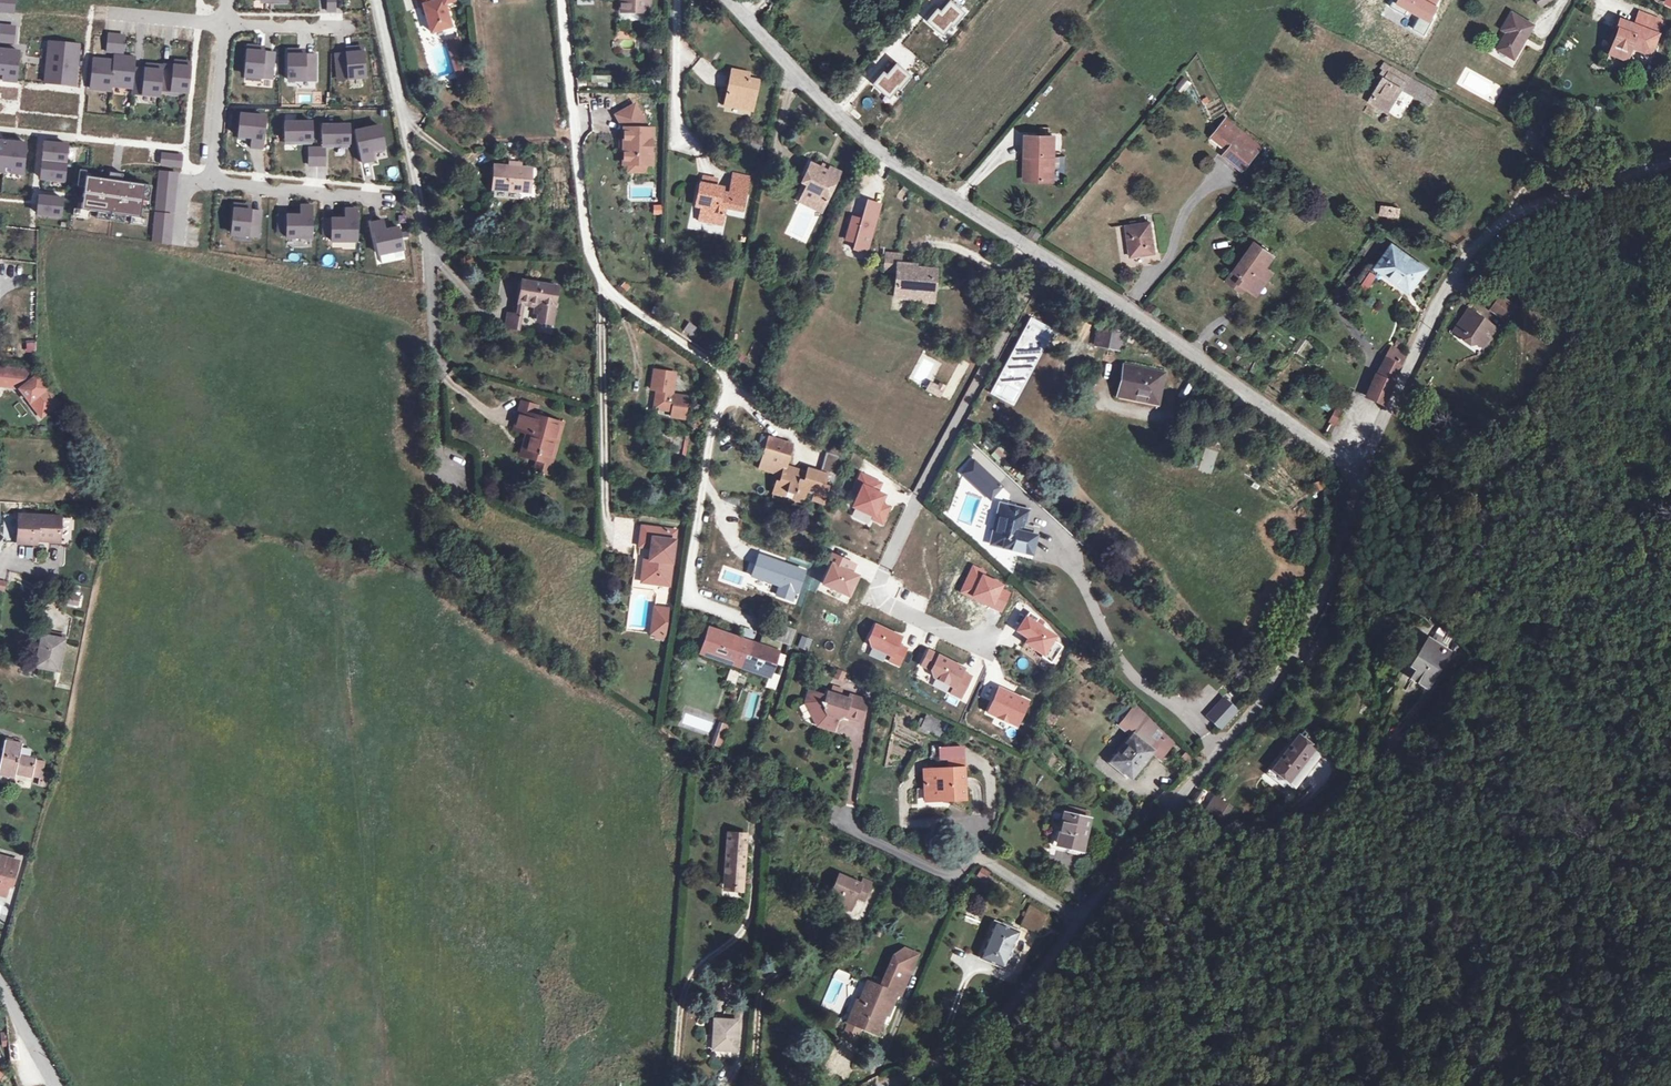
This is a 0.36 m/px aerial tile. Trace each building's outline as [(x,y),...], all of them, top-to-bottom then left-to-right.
[(12,11),(12,0),(0,0),(0,10),(12,11)] [(326,10),(335,10),(335,0),(326,0),(326,10)] [(454,0),(442,0),(434,2),(433,0),(417,0),(418,6),(423,5),(430,33),(450,28),(445,5),(454,3),(454,0)] [(614,9),(637,10),(637,0),(614,0),(614,9)] [(964,13),(951,2),(942,13),(938,10),(929,21),(946,35),(964,13)] [(1506,11),(1497,26),(1499,28),(1489,45),(1506,56),(1526,25),(1506,11)] [(1617,64),(1622,52),(1641,59),(1648,40),(1647,40),(1652,27),(1630,19),(1625,32),(1611,26),(1607,35),(1609,35),(1600,58),(1617,64)] [(12,38),(13,25),(0,24),(0,36),(12,38)] [(125,34),(108,33),(107,50),(123,51),(125,34)] [(454,63),(464,60),(459,37),(448,40),(454,63)] [(46,39),(44,60),(74,62),(76,41),(46,39)] [(14,79),(17,48),(4,47),(3,51),(0,51),(0,77),(14,79)] [(241,77),(269,79),(271,54),(253,52),(253,49),(243,48),(241,77)] [(334,55),(336,80),(364,77),(361,49),(351,49),(352,53),(334,55)] [(315,81),(314,56),(297,56),(297,52),(287,52),(286,81),(315,81)] [(74,62),(44,60),(42,80),(72,83),(74,62)] [(123,62),(102,60),(100,92),(120,94),(122,72),(123,62)] [(464,60),(454,63),(457,76),(468,74),(464,60)] [(1421,104),(1429,90),(1412,80),(1383,64),(1380,70),(1376,67),(1372,74),(1377,78),(1363,101),(1380,111),(1395,89),(1421,104)] [(911,76),(898,65),(889,76),(885,72),(875,84),(892,98),(911,76)] [(169,70),(151,68),(151,70),(149,92),(177,95),(179,66),(170,66),(169,70)] [(728,73),(729,68),(717,67),(714,102),(741,105),(744,75),(733,74),(728,73)] [(141,73),(122,72),(120,94),(120,96),(148,98),(149,92),(151,70),(141,69),(141,73)] [(591,73),(590,82),(611,85),(612,76),(591,73)] [(1187,90),(1189,80),(1180,78),(1177,88),(1187,90)] [(635,102),(618,112),(625,125),(625,139),(625,147),(625,161),(630,161),(647,161),(653,162),(653,126),(649,126),(635,102)] [(1205,130),(1220,144),(1231,132),(1249,147),(1253,142),(1220,113),(1205,130)] [(263,117),(238,115),(236,137),(249,138),(249,148),(260,149),(263,117)] [(307,122),(279,123),(280,142),(307,141),(307,122)] [(317,124),(317,143),(345,142),(344,123),(317,124)] [(379,123),(355,128),(362,160),(373,157),(371,147),(384,145),(379,123)] [(1024,148),(1025,174),(1048,174),(1048,128),(1019,128),(1019,148),(1024,148)] [(1220,144),(1216,148),(1234,164),(1249,147),(1231,132),(1220,144)] [(13,171),(16,141),(0,139),(0,170),(13,171)] [(65,144),(41,142),(39,159),(63,162),(65,144)] [(324,151),(308,151),(308,168),(324,168),(324,151)] [(173,153),(161,152),(160,162),(172,163),(173,153)] [(181,153),(173,153),(172,163),(180,163),(181,153)] [(801,194),(822,205),(839,174),(809,157),(801,171),(811,176),(801,194)] [(63,162),(39,159),(38,176),(62,179),(63,162)] [(520,165),(510,165),(494,165),(493,188),(531,189),(532,166),(520,165)] [(67,182),(74,183),(76,173),(77,167),(69,166),(67,182)] [(98,176),(76,173),(74,183),(71,206),(80,207),(87,209),(115,212),(121,213),(130,214),(132,197),(135,181),(112,178),(113,171),(99,169),(98,176)] [(176,171),(162,169),(159,207),(173,209),(176,171)] [(811,176),(801,171),(791,189),(801,194),(811,176)] [(718,205),(725,207),(735,209),(741,176),(726,173),(723,192),(714,190),(714,186),(709,185),(692,182),(689,200),(695,201),(692,218),(715,223),(717,214),(718,205)] [(692,182),(709,185),(711,176),(694,173),(692,182)] [(142,182),(135,181),(132,197),(140,198),(142,182)] [(61,196),(37,194),(35,211),(59,214),(61,196)] [(822,205),(801,194),(797,200),(818,212),(822,205)] [(850,220),(846,234),(855,236),(853,243),(851,250),(864,254),(879,205),(866,201),(860,223),(850,220)] [(1381,201),(1377,209),(1386,213),(1389,205),(1381,201)] [(71,206),(64,205),(63,213),(79,215),(80,207),(71,206)] [(297,215),(275,215),(275,232),(283,232),(283,237),(309,237),(308,205),(297,205),(297,215)] [(718,205),(717,214),(723,215),(725,207),(718,205)] [(243,207),(233,206),(231,235),(259,238),(261,213),(243,211),(243,207)] [(346,218),(324,218),(324,235),(332,235),(332,240),(358,240),(358,208),(346,208),(346,218)] [(115,212),(87,209),(86,216),(114,220),(115,212)] [(172,212),(158,211),(156,240),(170,242),(172,212)] [(130,214),(121,213),(120,220),(136,222),(137,215),(130,214)] [(381,219),(369,221),(376,253),(401,247),(396,225),(383,228),(381,219)] [(1116,223),(1120,252),(1144,249),(1140,220),(1116,223)] [(1032,229),(1027,235),(1034,241),(1039,235),(1032,229)] [(853,243),(855,236),(846,234),(844,240),(853,243)] [(1231,279),(1236,283),(1245,290),(1261,267),(1256,262),(1264,250),(1246,236),(1217,276),(1228,283),(1231,279)] [(1382,239),(1366,263),(1400,288),(1417,263),(1382,239)] [(915,272),(914,269),(896,267),(897,260),(886,259),(884,275),(895,277),(893,298),(917,300),(917,303),(931,304),(934,274),(915,272)] [(529,316),(545,318),(549,283),(512,279),(510,298),(515,299),(531,301),(529,316)] [(1231,279),(1228,283),(1240,292),(1236,283),(1231,279)] [(1516,320),(1523,308),(1508,299),(1501,311),(1516,320)] [(22,301),(23,312),(31,312),(30,301),(22,301)] [(1461,334),(1463,331),(1485,344),(1496,324),(1466,308),(1453,329),(1461,334)] [(512,328),(513,314),(509,314),(501,313),(499,327),(512,328)] [(682,332),(694,338),(699,328),(687,322),(682,332)] [(1109,333),(1085,328),(1085,330),(1082,345),(1107,350),(1109,333)] [(1301,356),(1311,342),(1302,336),(1293,351),(1301,356)] [(35,353),(35,343),(25,343),(25,353),(35,353)] [(1380,354),(1392,360),(1398,349),(1386,343),(1380,354)] [(1372,398),(1392,360),(1380,354),(1372,371),(1368,369),(1357,390),(1372,398)] [(1248,360),(1245,369),(1253,373),(1256,363),(1248,360)] [(1107,396),(1118,398),(1119,393),(1148,397),(1152,372),(1111,366),(1107,396)] [(0,369),(0,387),(11,389),(33,417),(50,404),(23,372),(0,369)] [(663,417),(677,419),(680,397),(663,395),(666,373),(646,370),(643,389),(649,390),(646,408),(664,411),(663,417)] [(1119,393),(1118,398),(1147,403),(1148,397),(1119,393)] [(529,459),(544,463),(554,423),(528,415),(530,405),(512,400),(505,429),(523,433),(519,449),(530,452),(528,459),(529,459)] [(1326,403),(1320,415),(1326,419),(1332,406),(1326,403)] [(1328,421),(1337,426),(1346,411),(1337,406),(1328,421)] [(748,464),(772,472),(769,479),(767,478),(762,492),(773,495),(775,489),(784,491),(782,497),(791,500),(792,495),(800,498),(801,495),(812,498),(817,482),(828,486),(837,456),(822,451),(816,472),(798,466),(796,472),(783,468),(784,465),(775,462),(768,460),(770,455),(777,458),(782,441),(758,434),(748,464)] [(1205,447),(1197,470),(1211,475),(1218,452),(1205,447)] [(530,452),(519,449),(517,456),(528,459),(530,452)] [(542,473),(544,463),(529,459),(527,469),(542,473)] [(966,471),(971,476),(981,465),(975,461),(966,471)] [(971,476),(988,490),(997,480),(981,465),(971,476)] [(882,484),(861,476),(854,492),(860,495),(854,508),(875,517),(874,520),(883,524),(890,507),(883,504),(886,496),(878,493),(882,484)] [(988,490),(991,493),(1000,483),(997,480),(988,490)] [(1322,480),(1313,483),(1316,492),(1325,490),(1322,480)] [(1260,523),(1266,515),(1250,504),(1244,512),(1260,523)] [(1027,513),(1001,508),(995,547),(1005,549),(1005,551),(1033,556),(1036,537),(1032,536),(1033,529),(1025,528),(1027,513)] [(19,515),(18,544),(34,544),(38,544),(38,540),(61,541),(61,516),(19,515)] [(638,569),(636,581),(660,584),(667,529),(633,525),(630,545),(642,546),(641,558),(635,557),(634,569),(638,569)] [(38,544),(34,544),(34,545),(27,545),(26,556),(33,557),(34,559),(38,559),(38,544)] [(80,606),(80,596),(69,596),(69,606),(80,606)] [(447,619),(453,601),(443,597),(437,616),(447,619)] [(1025,608),(1014,627),(1025,634),(1022,639),(1039,650),(1038,652),(1047,658),(1058,641),(1049,635),(1051,632),(1031,619),(1035,614),(1025,608)] [(648,634),(647,637),(655,638),(658,612),(646,610),(643,633),(648,634)] [(752,631),(749,641),(768,648),(771,639),(780,642),(785,626),(757,616),(752,631)] [(699,623),(690,647),(759,672),(768,648),(749,641),(740,638),(730,634),(699,623)] [(902,638),(875,626),(870,639),(874,649),(892,657),(890,662),(899,667),(906,648),(899,645),(902,638)] [(1433,638),(1447,644),(1452,634),(1437,627),(1433,638)] [(43,639),(37,670),(59,674),(65,643),(43,639)] [(1443,655),(1423,643),(1406,670),(1412,674),(1407,682),(1422,691),(1443,655)] [(832,681),(842,684),(846,672),(837,669),(832,681)] [(828,686),(826,693),(845,699),(845,696),(836,693),(837,689),(828,686)] [(799,702),(806,716),(815,719),(818,725),(829,728),(833,718),(837,716),(856,722),(862,702),(845,696),(845,699),(826,693),(823,692),(822,696),(805,690),(799,702)] [(1232,711),(1218,699),(1202,718),(1215,730),(1232,711)] [(1121,730),(1140,747),(1149,754),(1163,741),(1128,702),(1121,707),(1117,702),(1106,712),(1110,717),(1109,719),(1121,730)] [(942,739),(948,724),(926,714),(919,729),(942,739)] [(828,731),(829,728),(818,725),(815,719),(806,716),(811,726),(828,731)] [(708,721),(702,739),(710,742),(716,724),(708,721)] [(710,745),(722,749),(731,727),(719,722),(710,745)] [(1140,747),(1121,730),(1100,754),(1119,771),(1140,747)] [(1315,751),(1300,740),(1276,771),(1292,783),(1315,751)] [(32,754),(23,751),(23,748),(5,744),(0,762),(0,778),(16,783),(17,779),(32,783),(37,763),(30,761),(32,754)] [(936,751),(937,761),(946,761),(960,759),(959,748),(936,751)] [(923,773),(925,797),(942,795),(942,802),(965,799),(960,759),(946,761),(947,770),(923,773)] [(1196,789),(1188,799),(1201,808),(1208,797),(1196,789)] [(1202,812),(1221,825),(1233,807),(1213,794),(1202,812)] [(942,795),(925,797),(925,803),(942,802),(942,795)] [(1065,818),(1085,824),(1087,817),(1067,811),(1065,818)] [(1085,824),(1065,818),(1064,818),(1056,846),(1080,854),(1088,825),(1085,824)] [(749,824),(749,834),(759,834),(759,824),(749,824)] [(717,833),(713,884),(732,886),(735,835),(717,833)] [(6,897),(9,886),(12,887),(19,862),(0,857),(0,895),(6,897)] [(975,876),(985,882),(991,873),(981,867),(975,876)] [(839,912),(845,899),(847,895),(855,898),(861,884),(853,880),(851,884),(830,875),(821,894),(831,899),(827,907),(839,912)] [(732,886),(713,884),(713,891),(731,892),(732,886)] [(847,895),(845,899),(853,903),(855,898),(847,895)] [(859,914),(863,903),(856,901),(853,912),(859,914)] [(1041,914),(1021,907),(1014,925),(1034,932),(1041,914)] [(1013,932),(989,923),(977,957),(1001,966),(1013,932)] [(890,974),(912,981),(918,961),(907,947),(902,949),(895,955),(893,959),(891,963),(894,964),(890,974)] [(921,951),(907,947),(918,961),(921,951)] [(912,981),(890,974),(886,986),(904,992),(907,993),(912,981)] [(833,975),(820,1006),(843,1015),(852,993),(856,995),(860,986),(833,975)] [(897,1015),(904,992),(886,986),(877,983),(869,1006),(865,1005),(858,1026),(886,1036),(893,1014),(897,1015)] [(728,1014),(703,1014),(701,1045),(726,1046),(728,1014)]
